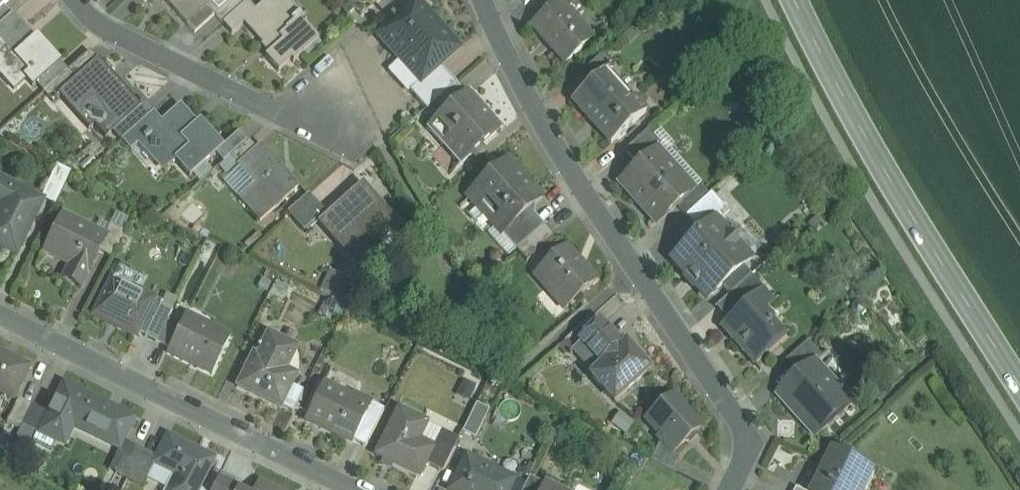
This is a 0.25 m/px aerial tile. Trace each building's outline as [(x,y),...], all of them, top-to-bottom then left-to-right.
[(5,6),(9,2),(8,1),(6,2),(4,0),(0,0),(0,11),(5,6)] [(186,24),(210,2),(218,11),(230,0),(165,0),(186,24)] [(218,11),(218,12),(215,15),(223,24),(247,2),(246,0),(230,0),(218,11)] [(255,11),(256,12),(244,23),(263,44),(265,42),(273,50),(266,56),(278,70),(291,60),(293,62),(319,39),(301,19),(305,14),(303,11),(295,18),(279,0),(267,0),(255,11)] [(428,20),(432,17),(417,0),(395,19),(393,17),(390,20),(392,22),(378,35),(393,52),(398,48),(406,58),(405,58),(424,79),(425,80),(442,65),(457,52),(428,20)] [(560,2),(560,1),(553,7),(532,26),(566,64),(594,39),(560,2)] [(210,2),(186,24),(194,33),(215,15),(218,12),(218,11),(210,2)] [(247,2),(223,24),(232,33),(244,23),(256,12),(255,11),(247,2)] [(0,11),(0,25),(12,14),(5,6),(0,11)] [(0,25),(0,40),(1,40),(4,44),(23,27),(12,14),(0,25)] [(23,27),(4,44),(1,40),(0,41),(0,61),(5,67),(0,71),(0,74),(14,89),(25,79),(32,87),(60,62),(37,37),(34,39),(23,27)] [(90,52),(68,71),(76,79),(97,60),(98,61),(98,60),(90,52)] [(604,53),(584,70),(594,81),(602,74),(603,75),(609,69),(614,64),(604,53)] [(76,79),(64,90),(105,137),(112,131),(139,107),(138,106),(98,61),(97,60),(76,79)] [(457,82),(442,65),(425,80),(424,79),(411,91),(427,109),(439,99),(457,82)] [(594,81),(574,100),(612,143),(647,112),(609,69),(603,75),(602,74),(594,81)] [(469,96),(457,82),(439,99),(449,110),(459,100),(462,103),(469,96)] [(469,96),(462,103),(459,100),(449,110),(428,129),(461,166),(503,129),(472,94),(469,96)] [(139,107),(112,131),(121,141),(121,142),(154,112),(144,101),(138,106),(139,107)] [(162,122),(138,144),(139,145),(140,147),(145,143),(168,169),(176,162),(189,177),(216,153),(224,146),(202,121),(198,125),(180,105),(162,122)] [(154,112),(121,142),(131,152),(139,145),(138,144),(162,122),(154,113),(154,112)] [(650,128),(627,149),(640,165),(654,152),(655,153),(664,144),(650,128)] [(239,132),(224,146),(216,153),(224,162),(229,158),(247,142),(239,132)] [(247,142),(229,158),(238,168),(258,151),(249,140),(247,142)] [(258,151),(238,168),(255,187),(240,200),(261,223),(299,188),(262,147),(258,151)] [(694,190),(679,173),(676,176),(655,153),(654,152),(640,165),(621,182),(658,223),(678,206),(695,190),(694,190)] [(509,159),(469,196),(502,233),(527,211),(543,197),(509,159)] [(0,177),(0,202),(2,203),(0,207),(0,246),(17,255),(45,200),(0,177)] [(700,185),(694,190),(695,190),(678,206),(685,216),(705,198),(709,195),(700,185)] [(400,229),(364,187),(323,223),(324,224),(332,218),(366,257),(358,263),(359,265),(400,229)] [(709,195),(705,198),(685,216),(701,233),(702,233),(703,234),(716,222),(717,223),(729,212),(712,192),(709,195)] [(309,193),(288,212),(305,231),(326,212),(309,193)] [(527,211),(502,233),(517,249),(541,227),(527,211)] [(116,212),(110,225),(122,231),(128,218),(116,212)] [(95,230),(64,215),(46,251),(71,264),(64,278),(82,287),(100,251),(107,236),(105,235),(95,230)] [(105,235),(110,225),(100,220),(95,230),(105,235)] [(717,223),(716,222),(703,234),(702,233),(701,233),(672,259),(707,299),(722,285),(743,266),(750,260),(732,240),(725,247),(722,243),(729,236),(717,223)] [(110,225),(105,235),(107,236),(100,251),(110,256),(122,231),(110,225)] [(541,227),(517,249),(528,261),(552,239),(541,227)] [(587,270),(567,248),(535,276),(565,310),(599,279),(588,268),(587,270)] [(743,266),(722,285),(730,293),(751,275),(743,266)] [(323,285),(343,293),(349,277),(328,270),(323,285)] [(751,275),(730,293),(743,306),(748,301),(749,303),(765,289),(751,275)] [(154,297),(113,277),(94,314),(136,335),(154,297)] [(167,293),(161,304),(173,310),(178,298),(167,293)] [(730,293),(716,307),(728,320),(743,306),(730,293)] [(749,303),(748,301),(743,306),(728,320),(721,326),(757,364),(783,340),(749,303)] [(157,342),(168,319),(173,310),(161,304),(145,336),(157,342)] [(210,327),(207,331),(185,320),(187,316),(185,315),(180,325),(169,348),(167,351),(212,373),(230,337),(210,327)] [(180,325),(168,319),(157,342),(169,348),(180,325)] [(616,338),(602,323),(583,341),(596,356),(616,338)] [(296,376),(278,366),(290,343),(268,333),(257,356),(253,354),(237,386),(280,407),(292,385),(296,376)] [(616,338),(596,356),(604,364),(623,346),(616,338)] [(810,341),(790,359),(804,374),(818,362),(819,363),(825,358),(810,341)] [(604,364),(591,376),(615,402),(649,370),(626,344),(623,346),(604,364)] [(0,352),(0,391),(14,398),(29,366),(0,352)] [(819,363),(818,362),(804,374),(779,397),(815,438),(854,403),(819,363)] [(134,418),(64,384),(42,429),(58,437),(68,419),(121,445),(134,418)] [(352,398),(323,384),(306,420),(352,442),(353,440),(372,403),(354,394),(352,398)] [(304,391),(292,385),(281,406),(293,413),(304,391)] [(685,406),(677,396),(672,396),(647,419),(661,434),(657,438),(671,453),(701,427),(685,410),(685,406)] [(18,399),(7,422),(20,428),(21,425),(31,405),(18,399)] [(372,403),(353,440),(366,446),(384,409),(372,403)] [(477,403),(462,432),(475,439),(489,410),(477,403)] [(44,411),(31,405),(21,425),(33,431),(44,411)] [(433,447),(413,438),(422,419),(398,408),(375,454),(405,469),(419,476),(426,464),(434,448),(433,447)] [(168,435),(157,457),(154,464),(176,476),(169,489),(199,489),(215,458),(168,435)] [(454,449),(437,440),(433,447),(434,448),(426,464),(442,472),(454,449)] [(143,449),(130,443),(115,473),(128,479),(143,449)] [(143,449),(128,479),(143,486),(154,464),(157,457),(143,449)] [(835,452),(834,454),(835,454),(827,472),(826,471),(816,489),(861,489),(862,489),(865,489),(867,489),(876,472),(835,452)] [(467,456),(450,489),(509,489),(514,479),(513,479),(512,480),(495,472),(495,470),(467,456)] [(530,476),(523,489),(540,489),(544,483),(530,476)] [(219,477),(212,489),(237,489),(238,489),(239,489),(240,487),(219,477)] [(128,479),(123,489),(147,489),(143,486),(128,479)] [(259,480),(254,489),(279,489),(259,480)] [(544,482),(544,483),(540,489),(561,489),(544,482)]
